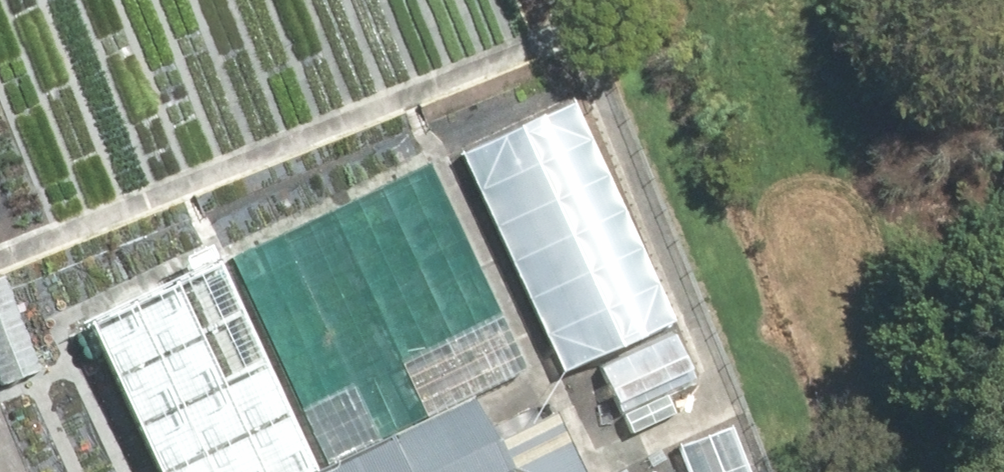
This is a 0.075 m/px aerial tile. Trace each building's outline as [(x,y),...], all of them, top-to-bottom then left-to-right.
[(581,98),(465,149),(563,369),(679,317),(581,98)] [(229,256),(326,469),(476,399),(530,375),(433,164),(229,256)] [(171,284),(258,471),(320,471),(326,469),(229,256),(171,284)] [(42,369),(10,283),(0,287),(0,385),(42,369)] [(171,284),(86,317),(161,471),(258,471),(171,284)] [(680,325),(596,366),(630,436),(680,411),(668,387),(702,370),(680,325)] [(326,469),(320,471),(583,471),(561,426),(501,454),(476,399),(326,469)] [(674,452),(682,471),(744,471),(728,431),(674,452)]
